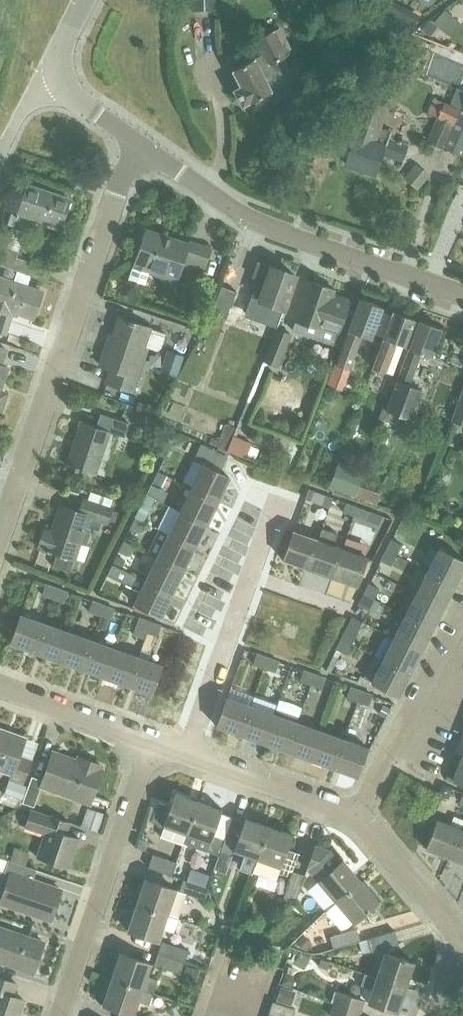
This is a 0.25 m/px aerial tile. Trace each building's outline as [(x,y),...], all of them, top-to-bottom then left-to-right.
[(194,9),(217,9),(217,0),(194,0),(194,9)] [(390,2),(382,16),(412,33),(420,18),(390,2)] [(439,23),(452,32),(462,17),(449,7),(439,23)] [(429,23),(422,31),(429,38),(436,30),(429,23)] [(286,52),(291,49),(279,27),(274,30),(256,39),(264,53),(233,69),(241,86),(234,89),(242,105),(249,102),(250,102),(271,91),(277,102),(292,93),(275,61),(287,55),(286,52)] [(449,104),(434,97),(428,110),(439,115),(438,117),(440,118),(429,143),(442,148),(443,145),(459,153),(462,144),(462,111),(460,109),(462,102),(462,89),(457,86),(449,104)] [(403,160),(408,145),(388,138),(391,131),(378,126),(385,106),(366,99),(344,162),(376,173),(383,153),(403,160)] [(405,183),(417,193),(429,178),(417,169),(405,183)] [(442,197),(433,225),(443,228),(436,250),(451,254),(462,217),(462,184),(459,182),(453,200),(442,197)] [(4,255),(0,266),(17,271),(18,271),(30,275),(33,264),(28,263),(17,259),(31,218),(60,227),(69,199),(26,186),(17,213),(19,214),(19,215),(12,213),(9,223),(16,226),(6,255),(4,255)] [(131,273),(129,279),(144,285),(149,272),(177,281),(182,266),(204,273),(212,248),(190,242),(189,245),(145,230),(133,267),(131,273)] [(251,296),(245,313),(277,324),(283,307),(294,275),(257,261),(252,276),(258,278),(251,296)] [(4,334),(12,311),(33,318),(42,292),(28,287),(32,276),(30,275),(18,271),(14,283),(0,278),(0,333),(4,334)] [(296,320),(293,329),(335,344),(347,310),(345,309),(348,301),(331,295),(333,290),(307,281),(293,319),(296,320)] [(226,319),(237,290),(222,285),(211,313),(226,319)] [(332,371),(327,384),(341,390),(362,336),(370,339),(372,333),(381,310),(382,307),(359,299),(332,371)] [(392,374),(403,345),(405,345),(415,319),(394,311),(393,315),(384,338),(373,367),(377,368),(389,373),(392,374)] [(133,375),(143,345),(156,350),(160,347),(165,333),(119,317),(109,348),(105,346),(99,364),(109,368),(104,382),(133,392),(138,376),(133,375)] [(430,356),(441,328),(419,320),(386,410),(411,419),(422,389),(408,384),(420,352),(430,356)] [(277,366),(290,334),(275,329),(263,360),(277,366)] [(167,350),(161,370),(177,375),(183,356),(167,350)] [(451,421),(462,425),(462,387),(451,421)] [(123,437),(128,423),(100,413),(95,427),(80,421),(65,465),(94,475),(108,432),(123,437)] [(172,431),(160,455),(165,457),(170,448),(177,433),(172,431)] [(234,435),(228,450),(245,457),(251,442),(234,435)] [(202,464),(191,487),(218,501),(230,477),(219,472),(227,457),(201,444),(194,460),(202,464)] [(338,462),(329,487),(355,496),(364,471),(338,462)] [(167,476),(158,471),(153,483),(161,487),(167,476)] [(180,497),(178,501),(179,505),(181,508),(179,511),(206,524),(218,501),(191,487),(187,495),(184,495),(180,497)] [(309,490),(305,500),(329,508),(333,498),(309,490)] [(91,492),(88,501),(110,509),(113,499),(91,492)] [(44,530),(38,547),(56,553),(52,566),(69,572),(74,558),(79,543),(86,546),(91,532),(84,530),(88,517),(106,523),(108,520),(116,522),(119,512),(110,509),(88,501),(83,499),(78,512),(60,506),(51,533),(44,530)] [(357,507),(346,503),(343,511),(354,515),(357,507)] [(141,506),(136,517),(144,521),(150,510),(141,506)] [(173,522),(168,533),(195,547),(206,524),(179,511),(173,522)] [(379,524),(382,516),(370,512),(367,520),(379,524)] [(144,521),(136,517),(130,528),(138,533),(144,521)] [(322,528),(318,540),(307,569),(332,578),(342,549),(333,546),(337,534),(322,528)] [(307,569),(318,540),(293,532),(283,560),(307,569)] [(168,533),(157,556),(184,570),(195,547),(168,533)] [(124,540),(118,551),(127,556),(133,544),(124,540)] [(385,551),(395,556),(401,545),(391,540),(385,551)] [(426,571),(455,585),(456,583),(462,569),(462,560),(438,548),(426,571)] [(367,558),(342,549),(332,578),(356,586),(367,558)] [(395,556),(385,551),(380,562),(390,567),(395,556)] [(116,555),(112,564),(121,568),(125,560),(116,555)] [(157,556),(145,580),(172,593),(184,570),(157,556)] [(112,564),(107,574),(140,591),(133,603),(161,617),(172,593),(145,580),(121,568),(112,564)] [(426,571),(415,593),(444,607),(455,585),(426,571)] [(369,583),(364,594),(374,599),(379,588),(369,583)] [(52,600),(56,589),(44,585),(41,595),(52,600)] [(67,593),(56,589),(52,600),(63,604),(67,593)] [(415,593),(404,615),(432,630),(444,607),(415,593)] [(374,599),(364,594),(358,605),(368,609),(374,599)] [(100,617),(104,606),(91,601),(87,612),(100,617)] [(104,606),(100,617),(101,617),(109,620),(113,609),(104,606)] [(20,614),(10,642),(34,651),(44,623),(20,614)] [(404,615),(393,637),(421,652),(432,630),(404,615)] [(101,617),(97,627),(106,630),(109,620),(101,617)] [(352,617),(341,639),(351,644),(353,645),(364,623),(352,617)] [(138,618),(133,634),(144,638),(145,633),(149,622),(138,618)] [(149,622),(145,633),(157,637),(160,626),(149,622)] [(44,623),(34,651),(57,660),(67,631),(44,623)] [(67,631),(57,660),(81,668),(91,640),(67,631)] [(393,637),(381,659),(410,674),(421,652),(393,637)] [(351,644),(341,639),(336,650),(345,655),(351,644)] [(91,640),(81,668),(104,677),(114,648),(91,640)] [(114,648),(104,677),(127,685),(138,657),(114,648)] [(263,668),(267,657),(256,653),(252,664),(263,668)] [(138,657),(127,685),(151,694),(162,665),(138,657)] [(278,661),(267,657),(263,668),(274,672),(278,661)] [(409,673),(381,659),(370,682),(398,696),(409,673)] [(310,685),(314,674),(302,670),(299,681),(310,685)] [(314,674),(310,685),(321,689),(325,678),(314,674)] [(357,701),(360,691),(349,687),(346,697),(357,701)] [(371,695),(360,691),(357,701),(368,706),(371,695)] [(250,706),(239,734),(263,743),(273,714),(277,704),(253,696),(250,706)] [(226,697),(216,726),(233,732),(239,734),(250,706),(227,697),(226,697)] [(273,714),(263,743),(278,748),(287,751),(297,722),(273,714)] [(297,722),(287,751),(310,759),(320,731),(297,722)] [(11,774),(9,779),(22,784),(31,760),(20,756),(26,738),(25,738),(11,733),(10,735),(2,732),(3,730),(0,729),(0,770),(11,774)] [(320,731),(310,759),(327,766),(333,768),(343,739),(320,731)] [(343,739),(333,768),(357,776),(358,776),(360,771),(367,750),(368,748),(351,742),(343,739)] [(92,798),(102,770),(99,769),(100,766),(78,758),(76,763),(68,760),(68,758),(52,753),(42,781),(31,777),(22,803),(33,807),(40,787),(74,798),(76,792),(92,798)] [(462,756),(453,780),(462,784),(462,757),(462,756)] [(27,785),(23,784),(22,784),(9,779),(5,791),(22,797),(27,785)] [(186,833),(198,799),(175,791),(169,806),(159,802),(153,820),(163,824),(186,833)] [(198,799),(186,833),(209,841),(222,845),(228,827),(232,815),(221,811),(222,808),(198,799)] [(100,832),(107,814),(88,807),(81,826),(100,832)] [(36,857),(67,868),(77,839),(65,835),(69,823),(30,809),(24,827),(44,834),(36,857)] [(222,845),(220,851),(232,855),(234,850),(245,854),(243,862),(240,869),(252,873),(253,871),(254,866),(257,858),(269,825),(246,816),(245,819),(232,815),(228,827),(222,845)] [(425,847),(450,857),(461,829),(462,824),(462,820),(454,817),(451,825),(437,819),(425,847)] [(269,825),(254,866),(253,871),(276,879),(278,872),(291,876),(293,871),(299,852),(288,848),(293,833),(269,825)] [(461,829),(450,857),(462,862),(462,830),(461,829)] [(141,839),(138,847),(146,850),(149,842),(141,839)] [(336,900),(359,880),(342,860),(333,850),(316,845),(308,869),(336,900)] [(16,849),(12,861),(26,866),(31,854),(16,849)] [(172,875),(176,863),(152,854),(148,867),(172,875)] [(7,860),(0,857),(0,871),(3,872),(8,874),(0,898),(0,903),(50,920),(60,891),(31,881),(35,869),(26,866),(12,861),(7,860)] [(192,868),(188,880),(207,886),(211,874),(192,868)] [(293,871),(291,876),(283,897),(295,901),(305,875),(293,871)] [(145,880),(137,904),(178,919),(187,893),(205,899),(209,888),(182,879),(178,890),(174,889),(145,880)] [(359,880),(336,900),(325,910),(341,929),(349,926),(378,901),(359,880)] [(178,919),(137,904),(128,931),(157,941),(161,928),(174,932),(178,919)] [(32,973),(43,943),(0,928),(0,962),(32,973)] [(335,948),(360,941),(356,928),(331,935),(335,948)] [(369,938),(360,941),(363,954),(400,944),(396,930),(369,938)] [(305,949),(312,942),(303,933),(296,941),(305,949)] [(161,942),(157,953),(184,962),(187,951),(161,942)] [(251,945),(247,956),(260,960),(264,950),(251,945)] [(310,955),(300,950),(294,962),(304,967),(310,955)] [(111,979),(153,993),(158,980),(145,976),(150,963),(120,953),(111,979)] [(184,962),(157,953),(153,965),(180,974),(184,962)] [(377,977),(405,987),(413,962),(385,953),(377,977)] [(195,978),(199,968),(186,964),(183,974),(195,978)] [(291,974),(286,972),(283,981),(292,984),(293,980),(291,974)] [(405,987),(377,977),(365,973),(361,986),(372,990),(368,1002),(397,1011),(405,987)] [(153,993),(111,979),(102,1005),(132,1015),(137,1002),(149,1006),(149,1005),(153,993)] [(23,1001),(11,997),(15,985),(0,980),(0,1015),(18,1015),(23,1001)] [(281,987),(277,998),(291,1003),(295,992),(281,987)] [(333,1003),(359,1012),(364,1000),(337,991),(333,1003)] [(267,1014),(273,1015),(292,1015),(294,1010),(271,1002),(267,1014)] [(333,1003),(329,1015),(330,1015),(358,1015),(359,1012),(333,1003)]
